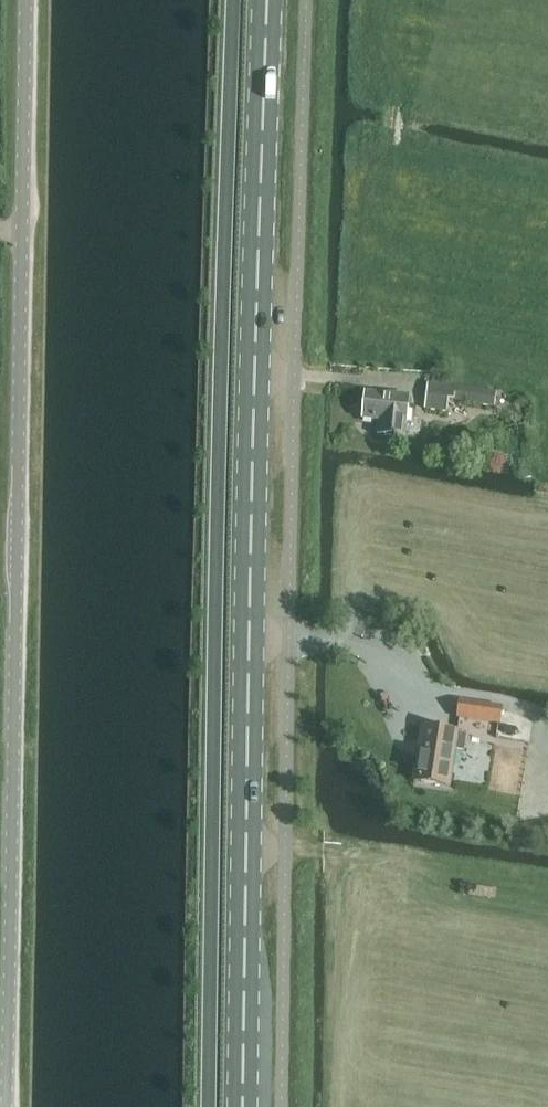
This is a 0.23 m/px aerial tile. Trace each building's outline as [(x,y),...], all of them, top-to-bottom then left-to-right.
[(495,406),(497,394),(429,384),(425,409),(447,412),(449,400),(495,406)] [(406,439),(410,399),(366,394),(363,418),(381,420),(380,436),(406,439)] [(499,723),(501,708),(462,702),(460,717),(499,723)] [(450,787),(458,733),(423,728),(415,781),(450,787)]
